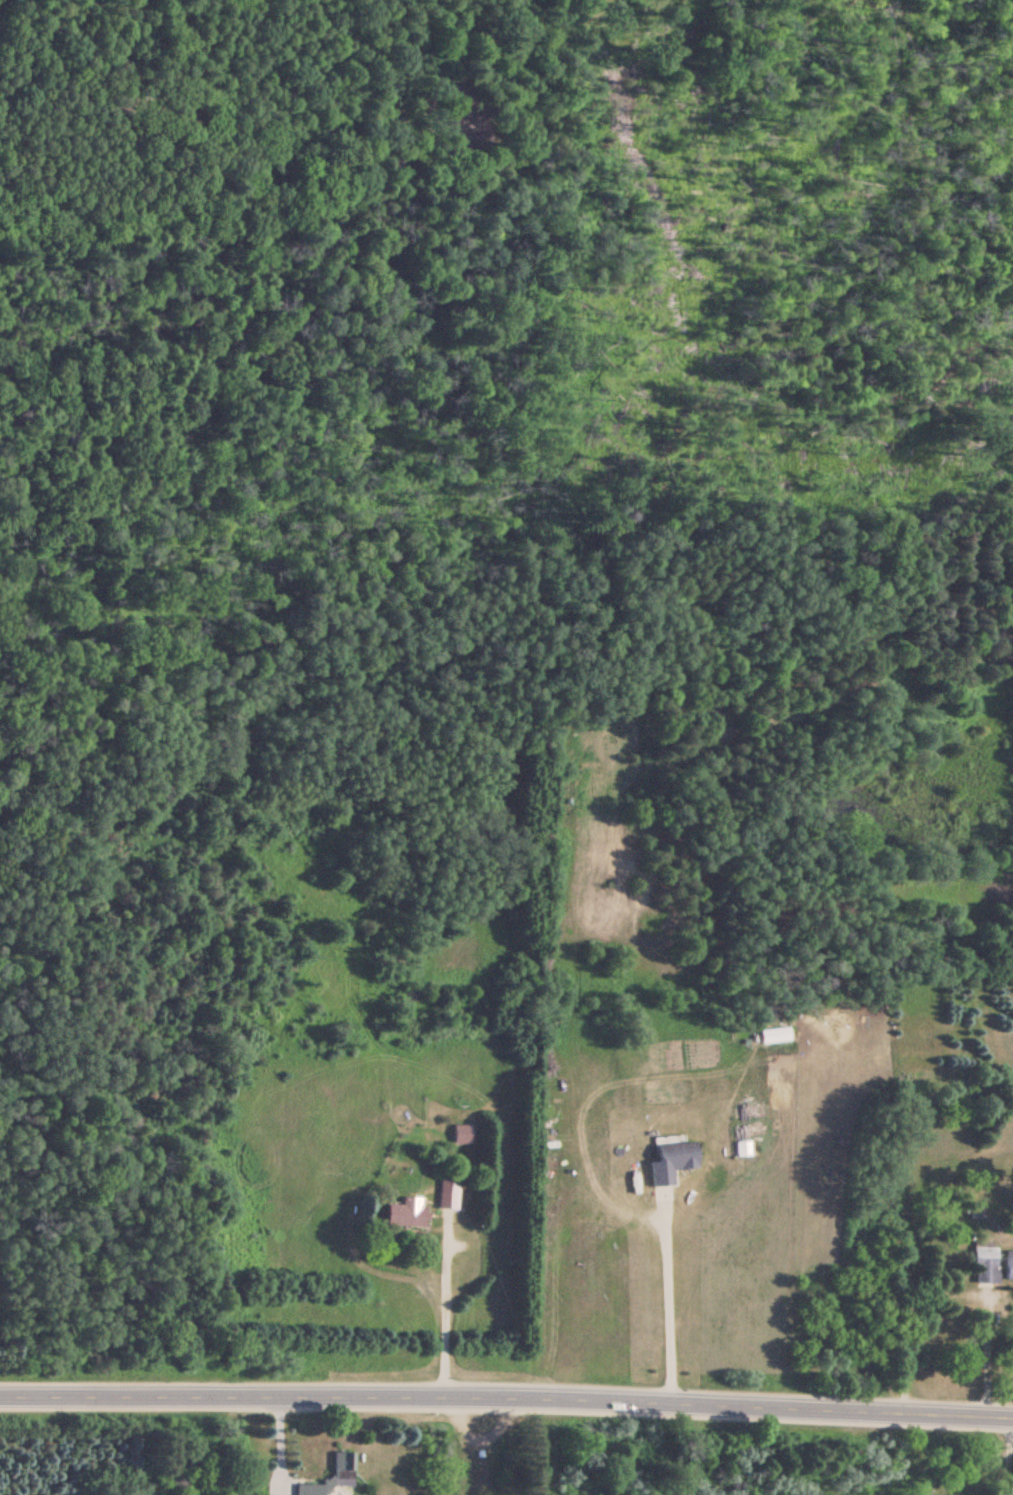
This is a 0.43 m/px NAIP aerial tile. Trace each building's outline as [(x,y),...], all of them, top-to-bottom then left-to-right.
[(469,1124),(449,1124),(449,1143),(469,1143),(469,1124)] [(673,1185),(672,1169),(696,1169),(695,1141),(682,1142),(682,1136),(651,1137),(652,1186),(673,1185)] [(455,1180),(438,1180),(438,1208),(455,1208),(455,1180)] [(423,1225),(424,1197),(399,1197),(399,1204),(383,1203),(383,1225),(423,1225)] [(993,1249),(970,1249),(970,1285),(993,1285),(993,1249)] [(1003,1252),(1003,1280),(1012,1280),(1012,1252),(1003,1252)] [(333,1480),(350,1480),(350,1452),(333,1452),(333,1480)] [(322,1483),(293,1483),(293,1494),(322,1494),(322,1483)]
